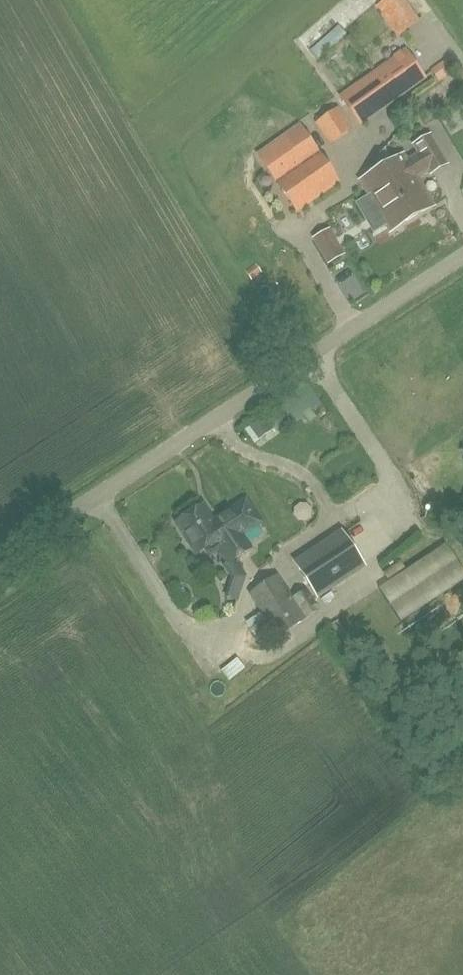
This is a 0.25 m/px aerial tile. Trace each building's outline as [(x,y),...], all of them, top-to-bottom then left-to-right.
[(405,0),(385,0),(377,6),(398,37),(420,21),(405,0)] [(332,15),(301,45),(310,54),(341,24),(332,15)] [(360,128),(427,79),(405,49),(338,98),(360,128)] [(437,54),(423,58),(426,70),(440,66),(437,54)] [(329,146),(352,130),(338,109),(315,125),(329,146)] [(277,183),(298,212),(338,184),(318,155),(298,126),(257,155),(277,183)] [(406,199),(416,216),(432,207),(416,178),(429,171),(430,174),(446,165),(430,138),(415,147),(420,155),(407,162),(404,157),(383,168),(390,179),(384,182),(386,186),(392,183),(399,196),(394,199),(397,204),(406,199)] [(390,231),(416,216),(406,199),(397,204),(394,199),(399,196),(392,183),(386,186),(384,182),(390,179),(383,168),(361,181),(390,231)] [(330,227),(314,237),(329,263),(345,253),(330,227)] [(309,383),(249,426),(244,430),(254,444),(274,430),(277,435),(304,416),(309,423),(317,417),(312,410),(323,403),(309,383)] [(247,575),(236,559),(251,549),(245,540),(243,541),(240,537),(259,524),(243,501),(213,521),(203,505),(176,523),(197,555),(209,546),(214,554),(219,551),(226,562),(222,565),(231,578),(224,597),(238,602),(247,575)] [(295,564),(317,597),(364,567),(342,533),(295,564)] [(401,583),(410,568),(395,559),(386,574),(401,583)] [(279,638),(307,619),(278,574),(249,593),(279,638)] [(238,658),(219,673),(226,683),(245,668),(238,658)]
